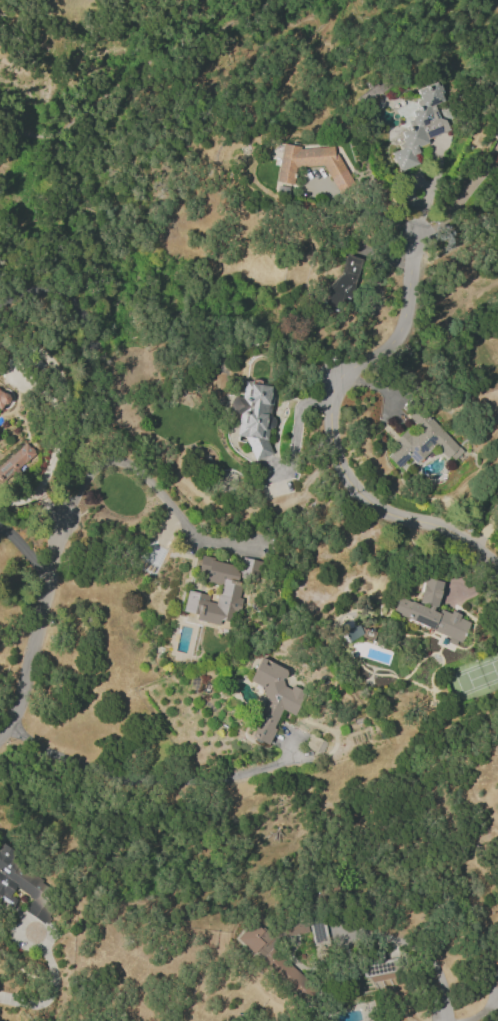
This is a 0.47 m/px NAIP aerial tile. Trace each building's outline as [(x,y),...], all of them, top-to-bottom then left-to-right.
[(367,90),(359,93),(362,101),(384,92),(378,79),(365,84),(367,90)] [(398,171),(417,164),(410,148),(449,133),(444,117),(439,119),(433,104),(443,100),(435,81),(413,89),(420,107),(407,112),(412,127),(400,132),(405,145),(390,150),(398,171)] [(494,127),(488,132),(493,137),(497,140),(497,119),(494,127)] [(275,181),(292,184),(295,163),(324,168),(336,193),(352,185),(333,145),(332,150),(296,144),(297,146),(281,143),(275,181)] [(325,306),(354,307),(355,257),(341,257),(341,279),(326,279),(325,306)] [(239,414),(235,435),(245,437),(253,460),(271,454),(266,439),(268,428),(267,426),(272,398),(268,385),(242,381),(240,395),(230,398),(228,412),(239,414)] [(9,394),(0,390),(0,408),(2,409),(9,394)] [(462,450),(418,405),(406,416),(413,424),(393,443),(396,446),(386,456),(397,468),(409,457),(415,463),(434,444),(451,461),(462,450)] [(26,443),(0,464),(0,483),(36,455),(26,443)] [(227,628),(231,609),(236,610),(241,579),(254,581),(258,560),(241,557),(239,564),(199,557),(196,571),(206,573),(204,582),(219,584),(216,603),(207,601),(208,594),(186,590),(182,612),(195,615),(193,622),(227,628)] [(416,603),(398,597),(392,615),(461,641),(469,620),(434,607),(442,583),(425,577),(416,603)] [(347,640),(362,634),(355,620),(341,625),(347,640)] [(249,681),(267,689),(259,710),(262,711),(251,738),(267,744),(281,710),(294,715),(303,693),(282,684),(288,669),(259,657),(249,681)] [(10,859),(15,850),(0,842),(0,900),(10,905),(14,898),(9,896),(14,888),(31,897),(24,912),(39,920),(58,886),(10,859)] [(327,942),(321,918),(308,921),(314,945),(327,942)] [(289,923),(277,924),(279,936),(304,933),(303,923),(290,924),(289,923)] [(236,938),(261,959),(258,963),(304,1002),(319,985),(248,924),(236,938)] [(366,984),(395,976),(390,958),(383,960),(381,954),(360,959),(366,984)]
